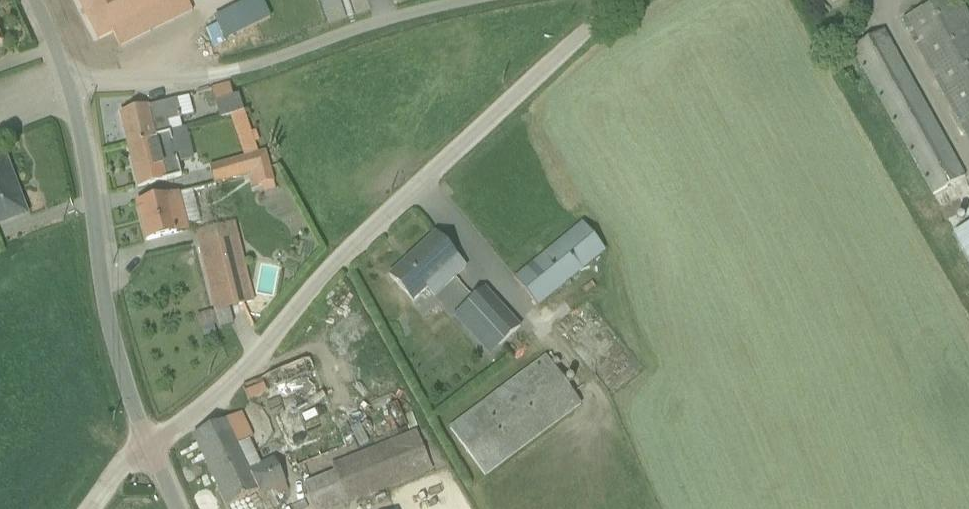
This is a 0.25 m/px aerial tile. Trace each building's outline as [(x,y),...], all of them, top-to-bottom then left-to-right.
[(193,12),(187,0),(78,0),(98,40),(112,34),(119,47),(193,12)] [(212,19),(228,52),(274,29),(261,0),(249,0),(212,19)] [(901,23),(968,146),(968,19),(958,0),(942,0),(901,23)] [(884,32),(851,53),(943,216),(961,206),(951,187),(965,179),(884,32)] [(230,117),(244,113),(239,95),(215,103),(217,109),(206,112),(209,121),(219,117),(220,120),(230,117)] [(119,115),(127,147),(182,131),(179,120),(181,120),(176,100),(119,115)] [(210,167),(214,185),(247,177),(271,171),(266,152),(258,154),(256,147),(261,145),(254,127),(249,128),(244,113),(230,117),(243,158),(210,167)] [(178,165),(194,160),(186,130),(182,131),(127,147),(138,188),(181,177),(178,165)] [(26,214),(5,159),(0,160),(0,224),(26,214)] [(276,189),(271,171),(247,177),(251,187),(262,185),(264,193),(276,189)] [(145,242),(189,231),(188,227),(201,224),(193,191),(136,205),(145,242)] [(582,223),(514,278),(537,307),(605,251),(582,223)] [(235,225),(196,234),(216,312),(253,300),(235,225)] [(953,235),(968,264),(968,226),(953,235)] [(467,269),(434,234),(389,277),(413,302),(426,290),(435,299),(467,269)] [(488,358),(520,328),(483,288),(451,319),(488,358)] [(545,358),(447,429),(483,478),(580,407),(545,358)] [(242,388),(248,402),(265,396),(296,471),(347,450),(308,359),(242,388)] [(192,435),(226,508),(259,493),(261,497),(286,485),(274,458),(260,465),(249,440),(252,438),(240,413),(192,435)] [(313,508),(339,508),(348,506),(348,507),(432,473),(415,432),(331,467),(333,473),(303,485),(313,508)]
